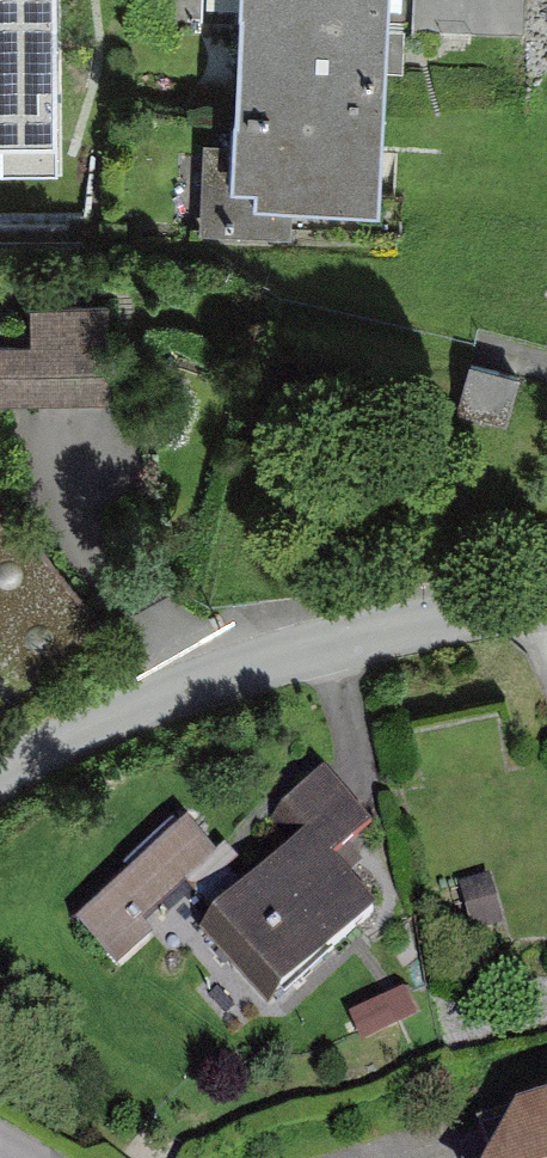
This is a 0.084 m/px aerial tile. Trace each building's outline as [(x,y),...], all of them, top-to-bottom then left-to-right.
[(74,178),(68,0),(0,0),(0,180),(74,178)] [(255,183),(254,200),(379,205),(389,0),(239,0),(230,182),(255,183)] [(530,0),(426,0),(426,37),(530,37),(530,0)] [(0,339),(0,400),(109,399),(108,301),(30,302),(31,339),(0,339)] [(470,364),(456,413),(506,427),(520,377),(470,364)] [(82,651),(88,609),(15,516),(0,519),(0,694),(82,651)] [(365,826),(321,778),(278,817),(296,836),(197,926),(268,1003),(373,908),(329,860),(365,826)] [(213,855),(182,820),(68,921),(113,971),(195,899),(181,883),(213,855)] [(508,1110),(485,1157),(546,1157),(546,1096),(508,1110)]
